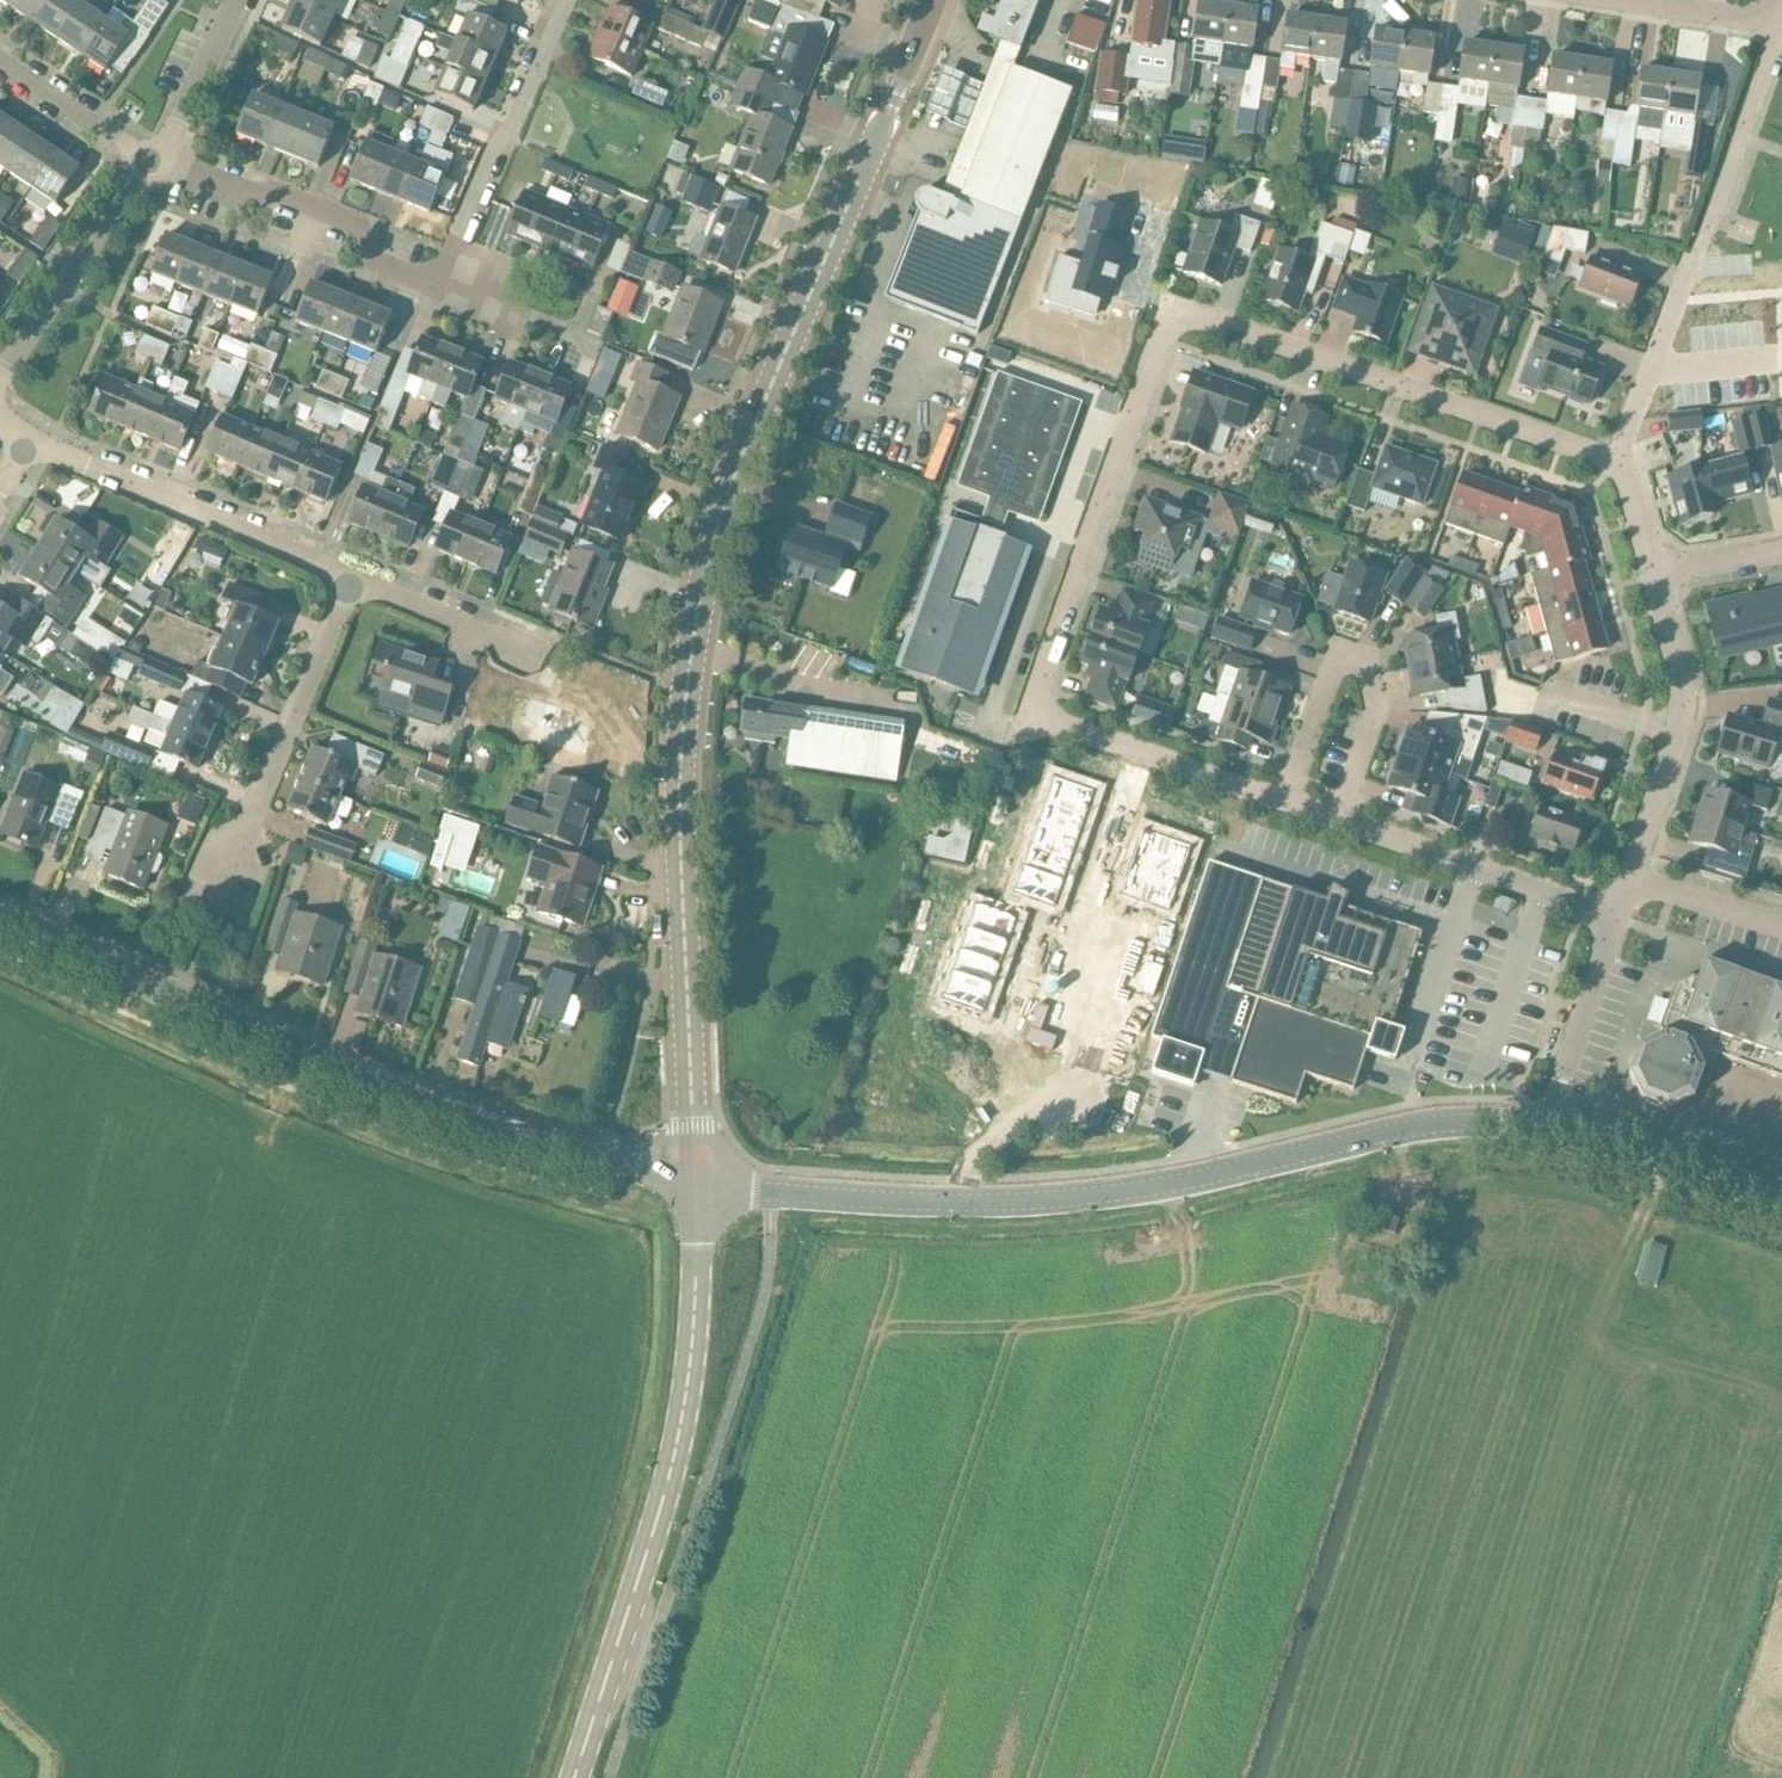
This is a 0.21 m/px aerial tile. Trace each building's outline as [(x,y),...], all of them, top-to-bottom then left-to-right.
[(11,7),(35,23),(50,0),(15,0),(11,7)] [(35,23),(59,39),(82,5),(75,0),(50,0),(35,23)] [(162,0),(150,0),(134,24),(127,19),(120,30),(105,20),(82,55),(107,72),(111,66),(124,75),(171,6),(162,0)] [(296,3),(334,20),(343,0),(297,0),(296,3)] [(400,19),(408,0),(392,0),(387,12),(400,19)] [(496,12),(477,4),(468,0),(459,0),(455,12),(469,18),(459,42),(497,57),(507,32),(491,25),(496,12)] [(775,104),(782,85),(807,95),(828,44),(824,43),(832,25),(820,20),(781,4),(780,5),(769,0),(756,0),(748,22),(788,38),(771,79),(744,69),(740,80),(714,70),(710,79),(737,90),(737,89),(775,104)] [(820,20),(828,2),(842,8),(845,0),(782,0),(781,4),(820,20)] [(990,38),(1003,43),(985,89),(967,134),(942,198),(932,193),(924,193),(919,197),(916,203),(917,209),(920,214),(923,215),(890,301),(978,336),(988,311),(987,311),(1072,93),(1015,71),(1042,0),(1004,0),(990,38)] [(1171,86),(1173,79),(1177,47),(1178,44),(1164,42),(1170,0),(1139,0),(1131,59),(1101,54),(1095,92),(1097,92),(1096,100),(1119,103),(1120,95),(1126,95),(1129,80),(1171,86)] [(1194,47),(1196,47),(1194,63),(1219,67),(1220,56),(1222,46),(1229,2),(1217,0),(1212,0),(1212,5),(1198,3),(1192,41),(1195,42),(1194,47)] [(1247,64),(1248,58),(1249,50),(1251,51),(1257,12),(1245,10),(1246,4),(1229,2),(1222,46),(1220,56),(1219,67),(1246,71),(1247,64)] [(321,48),(334,20),(296,3),(283,30),(321,48)] [(722,3),(709,35),(723,41),(736,9),(722,3)] [(82,55),(105,20),(82,5),(59,39),(82,55)] [(601,34),(643,52),(654,27),(612,8),(601,34)] [(391,39),(400,19),(387,12),(378,33),(391,39)] [(1261,100),(1274,102),(1275,91),(1277,91),(1280,68),(1294,69),(1295,57),(1311,60),(1318,15),(1301,13),(1300,19),(1288,17),(1282,56),(1281,55),(1280,62),(1266,60),(1262,88),(1261,100)] [(707,32),(666,14),(660,30),(700,48),(707,32)] [(1076,15),(1066,44),(1096,54),(1106,25),(1076,15)] [(1318,15),(1311,60),(1325,62),(1323,82),(1337,84),(1339,70),(1340,70),(1347,25),(1333,23),(1334,18),(1318,15)] [(397,46),(414,54),(424,28),(407,21),(397,46)] [(1370,75),(1368,87),(1397,91),(1400,73),(1406,29),(1390,27),(1389,32),(1377,30),(1370,75)] [(1400,73),(1429,77),(1434,39),(1421,37),(1422,31),(1406,29),(1400,73)] [(632,77),(643,52),(601,34),(590,59),(632,77)] [(448,68),(485,84),(497,57),(459,42),(459,43),(442,35),(437,48),(453,56),(448,68)] [(278,37),(273,48),(293,57),(298,46),(278,37)] [(1459,82),(1489,86),(1495,43),(1479,40),(1478,46),(1465,44),(1459,82)] [(1510,167),(1521,169),(1525,141),(1526,141),(1532,100),(1517,97),(1524,53),(1510,51),(1511,45),(1495,43),(1489,86),(1486,106),(1514,111),(1508,147),(1513,148),(1510,167)] [(379,49),(366,44),(357,64),(370,70),(379,49)] [(1196,47),(1194,47),(1178,44),(1177,47),(1173,79),(1171,86),(1170,95),(1189,98),(1194,63),(1196,47)] [(377,79),(400,89),(408,68),(414,54),(397,46),(391,60),(385,58),(377,79)] [(306,63),(326,72),(331,59),(312,50),(306,63)] [(1549,96),(1578,100),(1584,56),(1567,54),(1566,59),(1554,58),(1549,96)] [(1596,182),(1609,184),(1612,164),(1613,165),(1621,113),(1605,111),(1606,104),(1607,104),(1612,66),(1598,64),(1599,58),(1584,56),(1578,100),(1591,102),(1589,115),(1604,117),(1601,139),(1615,141),(1612,163),(1600,161),(1596,182)] [(1262,88),(1266,60),(1248,58),(1247,64),(1246,71),(1241,108),(1258,111),(1262,88)] [(346,81),(352,68),(331,59),(326,72),(346,81)] [(1662,133),(1665,114),(1672,70),(1656,67),(1655,73),(1643,71),(1637,108),(1636,107),(1635,107),(1634,107),(1634,108),(1633,108),(1632,108),(1631,108),(1631,109),(1630,109),(1630,110),(1629,111),(1628,112),(1628,113),(1628,114),(1637,116),(1635,128),(1662,133)] [(485,84),(448,68),(437,95),(474,111),(485,84)] [(1337,84),(1335,99),(1351,102),(1355,73),(1340,70),(1339,70),(1337,84)] [(1665,114),(1695,119),(1701,80),(1687,78),(1688,72),(1672,70),(1665,114)] [(1355,73),(1351,102),(1348,122),(1363,124),(1368,87),(1370,75),(1355,73)] [(985,89),(943,74),(927,120),(967,134),(985,89)] [(670,94),(638,80),(633,95),(664,108),(670,94)] [(377,107),(384,89),(371,84),(363,101),(377,107)] [(1440,115),(1444,86),(1428,84),(1423,112),(1440,115)] [(1440,115),(1436,141),(1450,143),(1454,117),(1458,89),(1444,86),(1440,115)] [(732,171),(772,186),(794,129),(769,119),(775,104),(737,89),(737,90),(730,107),(753,117),(732,171)] [(237,136),(265,147),(281,108),(253,96),(237,136)] [(1526,141),(1541,143),(1546,116),(1548,102),(1532,100),(1526,141)] [(1120,109),(1118,108),(1095,106),(1093,121),(1118,124),(1120,109)] [(291,158),(307,118),(281,108),(265,147),(291,158)] [(433,130),(440,114),(428,109),(421,125),(433,130)] [(1621,113),(1613,165),(1629,167),(1635,128),(1637,116),(1628,114),(1621,113)] [(433,130),(434,131),(446,136),(453,120),(440,114),(433,130)] [(1256,118),(1235,115),(1233,132),(1253,135),(1256,118)] [(307,118),(291,158),(320,169),(336,130),(307,118)] [(0,131),(0,167),(7,172),(31,136),(7,120),(0,131)] [(1683,186),(1695,188),(1695,177),(1700,178),(1708,127),(1692,124),(1684,176),(1683,186)] [(420,165),(419,165),(403,203),(429,214),(453,157),(440,151),(446,136),(434,131),(420,165)] [(372,190),(388,152),(393,141),(372,132),(351,181),(372,190)] [(31,136),(7,172),(31,187),(54,152),(31,136)] [(1210,161),(1211,143),(1169,140),(1168,159),(1210,161)] [(54,152),(31,187),(56,204),(80,169),(54,152)] [(403,203),(419,165),(388,152),(372,190),(403,203)] [(542,171),(556,177),(561,166),(546,160),(542,171)] [(1095,206),(1100,165),(1065,161),(1060,202),(1095,206)] [(1356,167),(1341,165),(1338,185),(1352,187),(1356,167)] [(556,177),(571,183),(575,172),(561,166),(556,177)] [(711,214),(720,188),(690,177),(680,203),(711,214)] [(585,189),(598,195),(603,184),(589,178),(585,189)] [(1258,205),(1277,210),(1284,184),(1265,179),(1258,205)] [(618,190),(603,184),(598,195),(614,201),(618,190)] [(507,235),(529,244),(547,201),(525,192),(507,235)] [(529,244),(551,252),(568,210),(547,201),(529,244)] [(690,254),(736,273),(758,219),(725,206),(711,241),(697,235),(693,239),(689,250),(690,254)] [(1,225),(9,213),(0,207),(0,224),(1,225)] [(657,207),(653,216),(668,222),(672,214),(657,207)] [(1048,294),(1073,303),(1076,293),(1108,304),(1115,284),(1118,285),(1121,273),(1119,273),(1125,254),(1115,251),(1118,242),(1123,243),(1132,216),(1105,207),(1085,266),(1061,258),(1048,294)] [(551,252),(572,261),(589,218),(568,210),(551,252)] [(61,226),(48,218),(31,244),(44,253),(61,226)] [(594,270),(611,227),(589,218),(572,261),(594,270)] [(1185,275),(1222,288),(1235,250),(1251,256),(1261,227),(1237,218),(1231,235),(1202,225),(1185,275)] [(1345,266),(1355,237),(1322,226),(1312,254),(1345,266)] [(1544,257),(1560,263),(1565,250),(1585,254),(1589,234),(1555,227),(1544,257)] [(150,274),(177,286),(192,249),(165,238),(150,274)] [(605,269),(621,275),(621,274),(629,253),(632,246),(617,240),(605,269)] [(218,260),(192,249),(177,286),(203,296),(218,260)] [(39,259),(26,250),(8,277),(21,285),(39,259)] [(644,283),(674,295),(682,274),(629,253),(621,274),(644,283)] [(1264,302),(1298,314),(1305,295),(1313,298),(1324,268),(1281,254),(1264,302)] [(203,296),(229,307),(244,270),(218,260),(203,296)] [(1602,303),(1618,309),(1620,304),(1632,308),(1643,279),(1591,260),(1580,289),(1604,298),(1602,303)] [(256,318),(272,281),(244,270),(229,307),(256,318)] [(621,281),(617,290),(636,298),(639,289),(621,281)] [(1355,334),(1387,345),(1403,300),(1371,289),(1370,291),(1346,282),(1335,312),(1360,320),(1355,334)] [(321,332),(336,294),(310,284),(295,321),(321,332)] [(704,352),(723,304),(684,288),(665,337),(662,336),(658,338),(652,355),(694,371),(695,371),(696,370),(697,369),(697,368),(697,367),(696,366),(701,351),(704,352)] [(1434,290),(1412,353),(1475,376),(1497,312),(1434,290)] [(321,332),(348,342),(363,305),(336,294),(321,332)] [(348,342),(375,354),(390,316),(363,305),(348,342)] [(159,330),(166,313),(153,307),(146,325),(159,330)] [(604,339),(614,315),(599,309),(589,333),(604,339)] [(166,313),(159,330),(173,336),(180,318),(166,313)] [(206,329),(198,347),(212,354),(220,335),(206,329)] [(1569,401),(1582,406),(1585,403),(1591,405),(1604,371),(1574,360),(1580,345),(1541,331),(1534,351),(1552,357),(1541,387),(1568,397),(1569,401)] [(149,361),(157,341),(143,335),(134,355),(149,361)] [(423,339),(417,353),(405,349),(379,415),(381,416),(376,427),(390,433),(409,383),(408,383),(411,376),(425,382),(419,398),(433,404),(440,388),(438,387),(452,351),(423,339)] [(157,341),(149,361),(161,367),(170,346),(157,341)] [(261,358),(264,351),(252,345),(245,363),(248,364),(258,368),(261,358)] [(622,357),(605,350),(586,394),(604,401),(622,357)] [(992,350),(988,359),(1006,366),(1010,356),(992,350)] [(276,356),(264,351),(261,358),(258,368),(270,373),(276,356)] [(484,363),(452,351),(438,387),(440,388),(433,404),(446,409),(452,393),(467,399),(460,414),(458,413),(445,445),(448,447),(444,455),(458,460),(461,451),(474,421),(486,391),(475,386),(484,363)] [(219,395),(234,400),(247,365),(244,363),(244,362),(234,358),(230,367),(219,395)] [(205,390),(219,395),(230,367),(216,361),(205,390)] [(519,432),(541,377),(510,364),(495,400),(509,405),(501,425),(519,432)] [(620,435),(659,451),(680,397),(660,390),(666,374),(640,364),(633,381),(640,384),(620,435)] [(329,392),(335,375),(323,370),(316,387),(329,392)] [(921,643),(913,667),(918,671),(923,675),(929,678),(935,681),(942,683),(948,685),(955,686),(961,687),(968,687),(977,663),(985,666),(991,649),(982,646),(989,624),(998,628),(1026,550),(1008,544),(997,540),(1001,528),(1008,509),(1037,519),(1078,405),(1082,406),(1083,404),(998,374),(997,376),(1002,378),(963,485),(996,496),(986,523),(982,521),(952,511),(948,524),(954,526),(913,640),(921,643)] [(335,375),(329,392),(342,398),(349,381),(335,375)] [(1173,444),(1208,456),(1219,424),(1242,432),(1254,396),(1195,375),(1182,411),(1185,412),(1173,444)] [(280,402),(289,381),(277,376),(268,396),(280,402)] [(571,388),(541,377),(519,432),(533,437),(535,430),(551,437),(571,388)] [(121,426),(136,391),(107,379),(92,414),(121,426)] [(150,397),(155,387),(142,381),(137,392),(136,391),(121,426),(151,439),(166,404),(150,397)] [(324,424),(332,405),(319,399),(311,419),(324,424)] [(166,404),(151,439),(181,451),(196,416),(166,404)] [(332,405),(324,424),(336,430),(345,411),(332,405)] [(1745,411),(1747,420),(1755,452),(1772,448),(1764,416),(1760,417),(1758,408),(1745,411)] [(1316,481),(1335,488),(1349,449),(1311,436),(1318,417),(1295,409),(1275,467),(1300,476),(1299,479),(1301,485),(1308,488),(1314,485),(1316,481)] [(1670,417),(1672,434),(1703,430),(1701,414),(1670,417)] [(238,466),(253,430),(224,418),(209,454),(238,466)] [(1755,452),(1747,420),(1731,423),(1738,456),(1755,452)] [(474,421),(461,451),(478,458),(490,427),(474,421)] [(253,430),(238,466),(266,478),(282,442),(253,430)] [(282,442),(266,478),(296,490),(311,454),(282,442)] [(356,475),(371,482),(384,451),(368,444),(356,475)] [(529,479),(545,487),(558,456),(541,449),(529,479)] [(1347,508),(1366,515),(1374,490),(1423,508),(1438,467),(1387,449),(1377,478),(1360,472),(1347,508)] [(1771,451),(1781,497),(1781,449),(1771,451)] [(584,526),(622,541),(635,507),(640,509),(649,487),(624,478),(631,460),(604,450),(597,468),(605,471),(584,526)] [(478,458),(461,451),(458,460),(459,461),(446,493),(462,499),(478,458)] [(311,454),(296,490),(326,503),(341,467),(311,454)] [(431,486),(446,493),(459,461),(458,460),(444,455),(431,486)] [(1743,462),(1702,473),(1711,505),(1751,495),(1743,462)] [(1701,471),(1668,479),(1680,524),(1713,516),(1701,471)] [(1476,537),(1494,486),(1465,476),(1447,527),(1476,537)] [(350,524),(378,536),(400,484),(387,478),(380,494),(365,488),(350,524)] [(532,519),(538,506),(545,487),(529,479),(516,512),(532,519)] [(378,536),(409,549),(424,513),(409,507),(416,491),(400,484),(378,536)] [(1476,537),(1505,547),(1512,529),(1510,528),(1523,491),(1521,496),(1494,486),(1476,537)] [(1521,553),(1527,555),(1575,509),(1523,491),(1510,528),(1512,529),(1528,534),(1521,553)] [(1249,503),(1218,494),(1207,530),(1238,539),(1249,503)] [(1249,503),(1249,504),(1254,506),(1256,499),(1250,497),(1248,497),(1246,502),(1249,503)] [(1140,562),(1171,573),(1180,550),(1191,554),(1203,522),(1148,503),(1142,519),(1154,523),(1140,562)] [(538,506),(532,519),(558,530),(563,516),(538,506)] [(825,541),(794,530),(779,571),(831,589),(843,556),(856,560),(871,519),(837,507),(825,541)] [(1552,571),(1552,573),(1590,563),(1575,509),(1527,555),(1528,560),(1547,555),(1552,571)] [(466,563),(481,527),(452,515),(437,550),(466,563)] [(523,540),(561,556),(569,536),(557,531),(558,530),(532,519),(523,540)] [(40,549),(76,572),(85,558),(103,569),(123,538),(95,521),(85,538),(57,521),(40,549)] [(481,527),(466,563),(496,576),(512,540),(481,527)] [(39,608),(68,626),(84,600),(66,588),(76,572),(40,549),(21,578),(48,595),(39,608)] [(552,612),(592,629),(601,608),(597,606),(612,569),(575,554),(552,612)] [(1384,593),(1407,608),(1427,578),(1426,577),(1428,574),(1405,560),(1384,593)] [(1532,577),(1541,606),(1592,592),(1585,564),(1590,563),(1552,573),(1552,571),(1532,577)] [(1353,565),(1336,613),(1371,625),(1387,577),(1353,565)] [(1427,578),(1407,608),(1424,619),(1444,589),(1427,578)] [(227,638),(266,655),(279,624),(266,619),(272,602),(231,585),(225,602),(234,605),(228,620),(233,622),(227,638)] [(1242,620),(1291,637),(1303,602),(1254,585),(1242,620)] [(1592,592),(1541,606),(1548,635),(1600,621),(1592,592)] [(1712,624),(1720,656),(1722,661),(1745,656),(1744,650),(1741,637),(1769,630),(1778,668),(1781,667),(1781,593),(1749,601),(1748,597),(1717,604),(1721,622),(1712,624)] [(1148,629),(1157,605),(1126,594),(1119,611),(1121,611),(1118,618),(1103,613),(1099,624),(1096,625),(1092,629),(1092,634),(1094,638),(1093,641),(1140,657),(1150,629),(1148,629)] [(4,653),(13,639),(22,645),(26,639),(39,648),(56,623),(23,601),(12,617),(0,609),(0,651),(4,653)] [(1186,605),(1180,621),(1208,632),(1214,616),(1186,605)] [(1406,641),(1412,671),(1459,661),(1455,643),(1462,642),(1457,615),(1437,619),(1440,635),(1406,641)] [(1600,621),(1548,635),(1557,665),(1608,651),(1600,621)] [(1251,653),(1257,635),(1221,622),(1215,641),(1251,653)] [(95,649),(68,632),(58,647),(85,665),(95,649)] [(192,678),(212,686),(233,695),(239,681),(253,687),(266,655),(227,638),(220,654),(214,652),(208,666),(199,662),(192,678)] [(1130,685),(1140,657),(1093,641),(1093,643),(1089,644),(1085,648),(1085,653),(1087,657),(1083,669),(1098,674),(1096,681),(1094,680),(1087,702),(1118,713),(1129,685),(1130,685)] [(139,677),(180,695),(189,676),(122,646),(116,660),(141,671),(139,677)] [(408,715),(442,726),(453,692),(434,686),(441,665),(381,646),(374,666),(388,670),(381,690),(413,700),(408,715)] [(1233,702),(1279,718),(1284,706),(1287,707),(1292,692),(1254,678),(1259,665),(1230,655),(1225,669),(1242,675),(1233,702)] [(1455,711),(1489,715),(1482,679),(1463,682),(1459,661),(1412,671),(1417,700),(1452,693),(1455,711)] [(3,697),(14,679),(0,670),(0,695),(3,697)] [(517,750),(584,771),(590,751),(592,752),(594,747),(590,746),(592,739),(596,740),(605,713),(587,707),(591,694),(575,689),(568,710),(550,705),(540,737),(523,731),(517,750)] [(154,716),(210,740),(223,711),(188,696),(182,712),(160,702),(154,716)] [(1279,718),(1233,702),(1218,696),(1209,724),(1206,723),(1201,737),(1235,749),(1240,735),(1273,746),(1278,731),(1275,730),(1279,718)] [(53,730),(66,737),(71,728),(74,729),(86,706),(69,697),(55,722),(57,723),(53,730)] [(1139,698),(1132,718),(1152,725),(1152,724),(1158,707),(1158,705),(1139,698)] [(1772,702),(1764,728),(1731,718),(1729,723),(1726,722),(1724,724),(1722,731),(1722,734),(1725,735),(1719,755),(1770,770),(1781,731),(1781,705),(1772,702)] [(788,768),(896,785),(905,727),(749,703),(744,734),(749,735),(747,743),(777,748),(778,740),(792,742),(788,768)] [(170,738),(163,755),(198,770),(210,740),(154,716),(148,729),(170,738)] [(5,758),(14,732),(5,728),(8,719),(3,717),(0,725),(0,757),(5,758)] [(1473,765),(1488,721),(1455,718),(1446,743),(1410,731),(1408,737),(1401,740),(1397,751),(1400,760),(1451,777),(1457,759),(1473,765)] [(1542,731),(1513,721),(1506,744),(1535,754),(1542,731)] [(71,728),(66,737),(150,771),(157,754),(110,734),(107,743),(74,730),(74,729),(71,728)] [(358,770),(376,778),(384,757),(335,736),(327,756),(358,769),(358,770)] [(107,755),(92,748),(83,771),(98,777),(107,755)] [(340,798),(341,797),(348,781),(352,783),(358,770),(358,769),(327,756),(314,750),(301,782),(340,798)] [(453,758),(434,750),(429,763),(448,770),(453,758)] [(1545,785),(1595,802),(1595,801),(1595,800),(1606,768),(1583,761),(1581,766),(1554,757),(1545,785)] [(1445,796),(1451,777),(1400,760),(1393,763),(1389,775),(1393,781),(1390,789),(1419,799),(1414,816),(1452,828),(1461,801),(1445,796)] [(416,779),(441,789),(446,775),(421,765),(416,779)] [(993,778),(996,768),(986,765),(983,775),(993,778)] [(1005,775),(1001,789),(1012,792),(1016,779),(1005,775)] [(2,836),(36,849),(46,822),(69,831),(80,803),(58,793),(59,789),(26,776),(2,836)] [(1053,779),(1045,801),(1088,816),(1095,794),(1096,793),(1053,778),(1053,779)] [(1495,810),(1505,782),(1494,779),(1485,806),(1495,810)] [(510,826),(581,849),(599,795),(554,780),(545,810),(518,801),(510,826)] [(288,811),(328,828),(333,817),(346,819),(353,802),(341,797),(340,798),(301,782),(288,811)] [(1700,819),(1745,833),(1753,808),(1768,813),(1774,793),(1746,785),(1740,803),(1708,792),(1700,819)] [(190,796),(183,818),(201,824),(208,801),(190,796)] [(998,797),(994,810),(1005,814),(1009,800),(998,797)] [(1045,801),(1037,824),(1080,839),(1088,816),(1045,801)] [(1582,835),(1586,825),(1541,809),(1532,838),(1576,853),(1579,846),(1581,845),(1583,838),(1582,835)] [(106,877),(144,892),(151,874),(154,875),(158,873),(163,861),(161,857),(158,855),(169,829),(130,814),(129,818),(107,810),(96,839),(118,847),(106,877)] [(994,810),(989,824),(1000,828),(1005,814),(994,810)] [(439,833),(441,834),(430,869),(440,873),(449,847),(470,854),(478,829),(444,818),(439,833)] [(1718,872),(1747,881),(1756,853),(1741,848),(1745,833),(1700,819),(1692,845),(1724,855),(1718,872)] [(954,838),(945,845),(929,841),(926,855),(964,863),(972,826),(957,823),(954,838)] [(1037,824),(1029,848),(1072,862),(1080,839),(1037,824)] [(304,847),(351,864),(357,846),(310,829),(304,847)] [(1124,849),(1121,859),(1157,872),(1168,840),(1144,831),(1136,853),(1124,849)] [(984,840),(979,854),(990,857),(995,844),(984,840)] [(1168,840),(1157,872),(1193,884),(1197,874),(1185,870),(1193,848),(1168,840)] [(1029,848),(1021,871),(1063,886),(1072,862),(1029,848)] [(540,913),(584,928),(590,908),(586,907),(598,869),(541,850),(531,879),(549,885),(540,913)] [(979,854),(975,867),(986,871),(990,857),(979,854)] [(1121,859),(1117,870),(1129,874),(1121,895),(1146,904),(1157,872),(1121,859)] [(1208,865),(1151,1039),(1163,1043),(1152,1074),(1194,1088),(1198,1074),(1203,1076),(1252,1092),(1301,1107),(1310,1078),(1358,1094),(1361,1083),(1369,1058),(1370,1055),(1399,1064),(1408,1036),(1394,1031),(1397,1024),(1426,936),(1346,910),(1347,907),(1352,899),(1336,890),(1331,897),(1329,904),(1305,896),(1265,883),(1209,865),(1208,865)] [(1021,871),(1013,894),(1055,909),(1063,886),(1021,871)] [(1157,872),(1146,904),(1170,912),(1178,891),(1190,895),(1193,884),(1157,872)] [(449,900),(441,935),(466,941),(475,906),(449,900)] [(1511,905),(1497,900),(1493,912),(1498,913),(1507,917),(1510,909),(1511,905)] [(291,976),(323,987),(338,942),(327,939),(331,927),(296,915),(299,906),(284,901),(267,952),(295,961),(291,976)] [(922,901),(918,914),(929,918),(934,904),(922,901)] [(975,906),(967,929),(1009,944),(1017,921),(975,906)] [(918,914),(914,928),(925,932),(929,918),(918,914)] [(457,1060),(479,1068),(492,1028),(513,1035),(528,992),(507,985),(515,963),(522,941),(520,941),(525,927),(492,915),(487,930),(478,927),(471,947),(473,948),(455,1000),(476,1007),(457,1060)] [(949,926),(942,947),(958,952),(958,953),(1001,968),(1009,944),(967,929),(966,932),(949,926)] [(368,1018),(403,1029),(417,984),(408,981),(411,969),(374,958),(377,948),(362,944),(347,994),(373,1002),(368,1018)] [(908,944),(904,958),(915,962),(919,948),(908,944)] [(958,953),(950,976),(993,991),(1001,968),(958,953)] [(904,958),(899,972),(911,975),(915,962),(904,958)] [(1781,1079),(1781,988),(1707,961),(1699,980),(1691,977),(1675,984),(1655,1040),(1639,1048),(1630,1074),(1641,1100),(1668,1109),(1693,1098),(1699,1082),(1706,1085),(1717,1056),(1781,1079)] [(561,1024),(576,979),(556,972),(540,1017),(561,1024)] [(950,976),(942,1000),(985,1015),(993,991),(950,976)] [(1383,1231),(1395,1235),(1399,1220),(1388,1216),(1383,1231)] [(1642,1244),(1638,1281),(1656,1283),(1661,1246),(1642,1244)]
